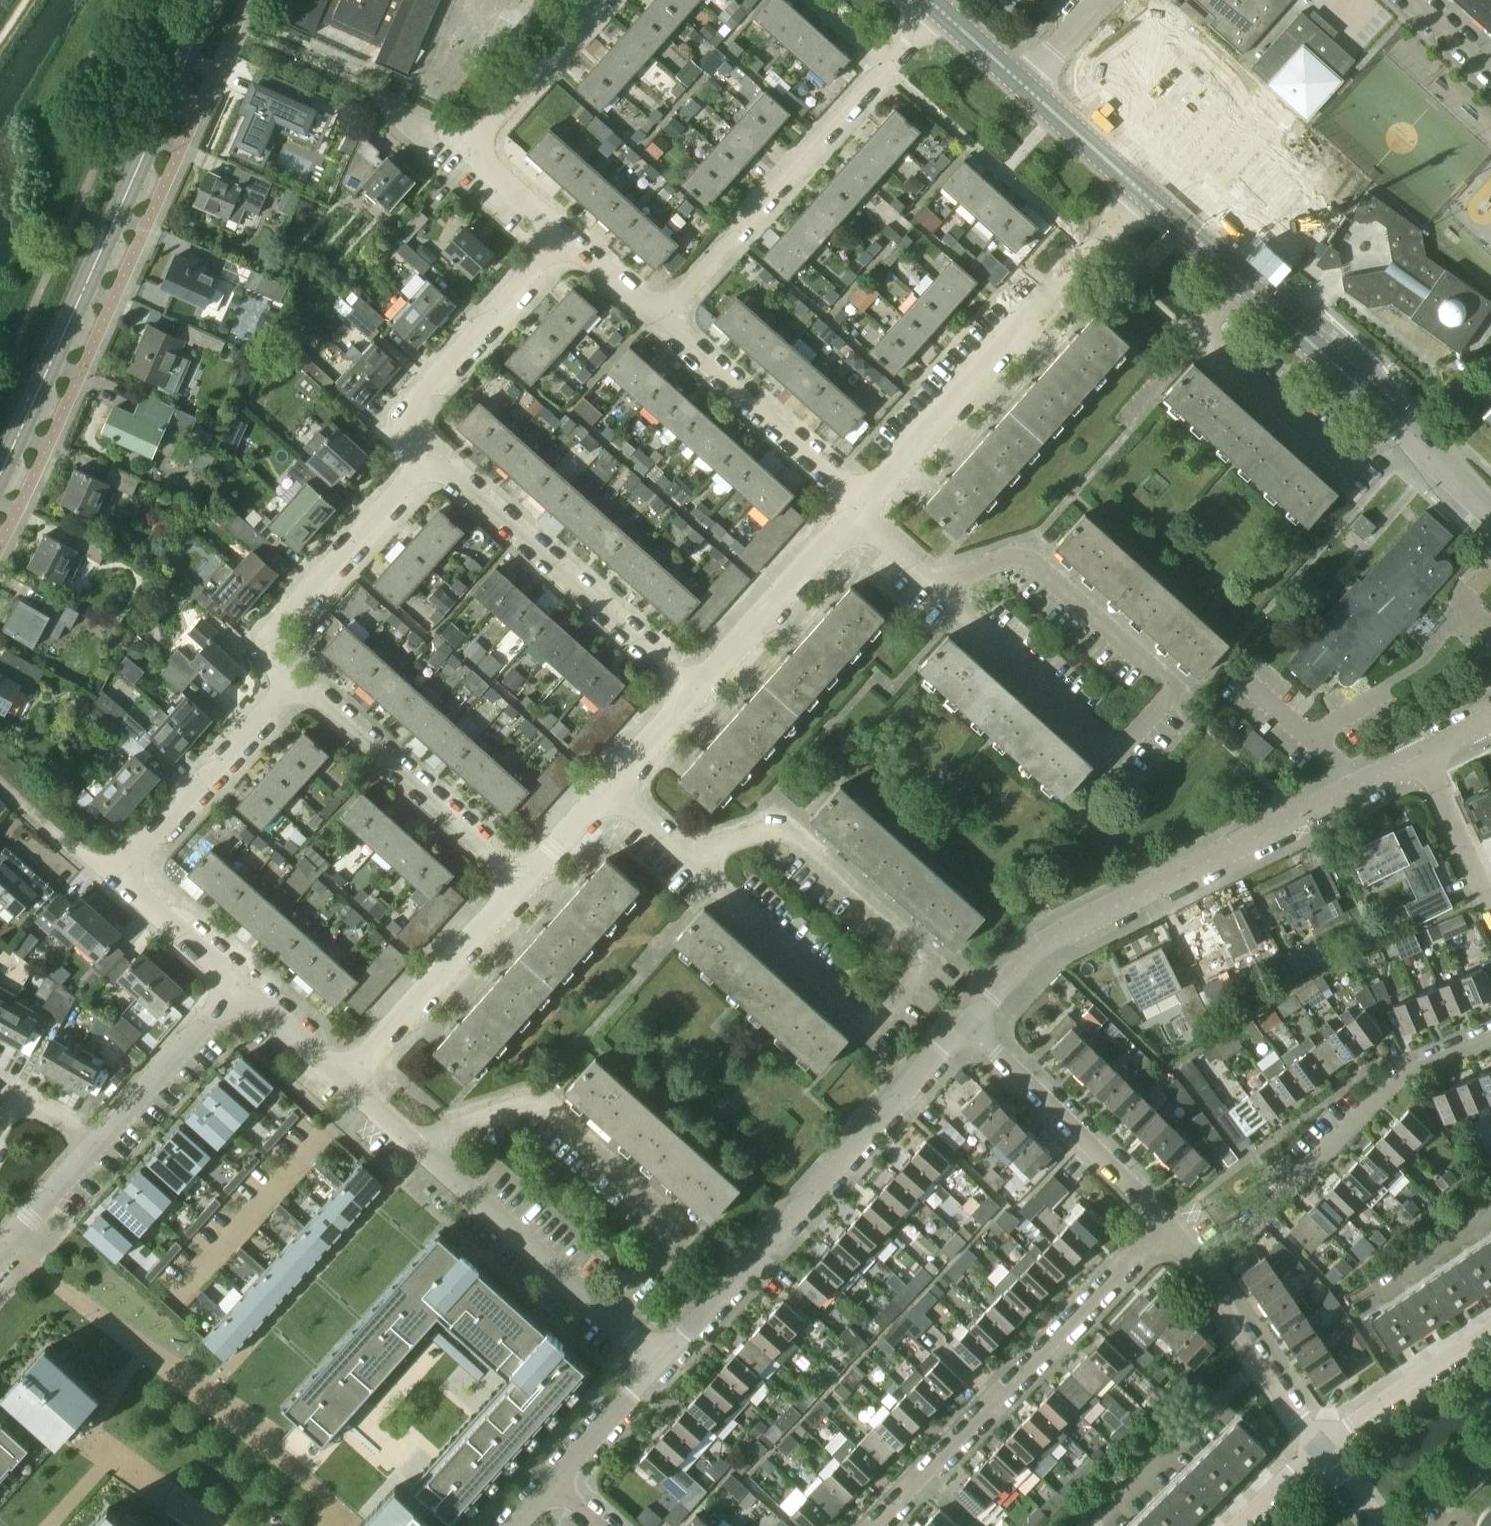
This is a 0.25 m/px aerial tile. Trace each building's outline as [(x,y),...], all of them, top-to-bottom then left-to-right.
[(440,0),(289,0),(280,20),(312,34),(318,19),(381,47),(374,62),(406,76),(440,0)] [(661,0),(654,0),(641,14),(665,36),(681,18),(661,0)] [(681,18),(697,0),(661,0),(681,18)] [(793,9),(783,0),(768,0),(752,17),(771,34),(793,9)] [(1292,0),(1195,0),(1214,18),(1209,24),(1242,54),(1292,0)] [(1490,32),(1490,0),(1455,0),(1490,32)] [(1205,19),(1185,1),(1179,8),(1199,26),(1205,19)] [(738,21),(746,12),(739,6),(731,15),(738,21)] [(789,50),(811,26),(793,9),(771,34),(789,50)] [(1339,78),(1355,60),(1301,11),(1250,68),(1307,119),(1341,80),(1339,78)] [(665,36),(641,14),(624,33),(649,55),(665,36)] [(808,66),(829,42),(811,26),(789,50),(808,66)] [(716,45),(724,36),(717,30),(709,39),(716,45)] [(649,55),(624,33),(608,51),(632,73),(649,55)] [(746,48),(734,38),(727,46),(738,56),(746,48)] [(726,57),(705,39),(701,44),(708,50),(698,62),(711,74),(726,57)] [(826,83),(848,59),(829,42),(808,66),(826,83)] [(632,73),(608,51),(592,69),(616,91),(632,73)] [(756,72),(764,62),(755,55),(747,64),(756,72)] [(720,83),(736,66),(726,57),(711,74),(720,83)] [(688,86),(702,70),(690,58),(675,74),(688,86)] [(616,91),(592,69),(575,88),(599,110),(616,91)] [(790,86),(772,70),(764,79),(782,95),(790,86)] [(237,137),(234,144),(259,155),(265,141),(275,119),(307,133),(317,110),(302,103),(307,92),(271,76),(266,87),(260,85),(253,100),(246,97),(244,103),(243,103),(241,108),(239,112),(247,115),(237,137)] [(713,96),(720,87),(708,77),(694,93),(701,99),(708,91),(713,96)] [(678,97),(686,88),(679,82),(671,91),(678,97)] [(806,98),(793,86),(783,96),(796,109),(806,98)] [(788,113),(764,91),(747,110),(771,132),(788,113)] [(700,105),(691,97),(683,105),(693,113),(700,105)] [(901,150),(927,121),(911,107),(902,117),(894,109),(877,129),(901,150)] [(584,123),(592,115),(585,108),(577,116),(584,123)] [(655,123),(663,113),(656,108),(648,117),(655,123)] [(771,132),(747,110),(730,129),(755,151),(771,132)] [(673,140),(685,126),(674,115),(661,129),(673,140)] [(612,131),(595,116),(586,126),(603,141),(612,131)] [(638,142),(653,124),(644,116),(629,133),(638,142)] [(545,170),(567,146),(548,129),(526,153),(545,170)] [(755,151),(730,129),(714,147),(739,169),(755,151)] [(901,150),(877,129),(861,147),(885,168),(901,150)] [(614,149),(622,140),(613,132),(605,140),(614,149)] [(656,158),(670,143),(659,133),(645,148),(656,158)] [(413,182),(386,158),(378,167),(374,163),(379,151),(361,135),(339,184),(353,197),(363,185),(389,209),(413,182)] [(564,187),(585,162),(567,146),(545,170),(564,187)] [(739,169),(714,147),(698,165),(723,187),(739,169)] [(885,168),(861,147),(845,165),(869,187),(885,168)] [(641,157),(632,148),(626,156),(635,164),(641,157)] [(941,156),(933,166),(939,171),(947,161),(941,156)] [(959,202),(981,177),(962,160),(940,185),(959,202)] [(582,203),(604,178),(585,162),(564,187),(582,203)] [(723,187),(698,165),(681,183),(706,206),(723,187)] [(869,187),(845,165),(828,183),(853,205),(869,187)] [(257,215),(271,183),(244,170),(237,184),(208,171),(193,205),(227,220),(227,218),(238,223),(244,209),(257,215)] [(924,184),(912,174),(904,183),(917,193),(924,184)] [(977,218),(999,193),(981,177),(959,202),(977,218)] [(600,219),(622,195),(604,178),(582,203),(600,219)] [(667,199),(676,189),(667,182),(659,192),(667,199)] [(853,205),(828,183),(812,201),(836,223),(853,205)] [(1445,269),(1444,270),(1425,256),(1425,255),(1421,230),(1367,192),(1350,216),(1351,216),(1349,219),(1345,216),(1327,241),(1331,244),(1330,246),(1329,246),(1316,265),(1323,270),(1341,267),(1338,252),(1332,248),(1353,218),(1360,223),(1376,220),(1387,227),(1392,261),(1385,271),(1342,278),(1344,290),(1369,308),(1391,305),(1392,303),(1411,317),(1410,318),(1459,352),(1490,306),(1490,302),(1445,269)] [(995,234),(1017,209),(999,193),(977,218),(995,234)] [(618,236),(640,211),(622,195),(600,219),(618,236)] [(905,205),(896,197),(890,203),(899,211),(905,205)] [(686,215),(694,206),(687,199),(678,209),(686,215)] [(836,223),(812,201),(795,220),(820,242),(836,223)] [(942,220),(924,205),(915,215),(933,231),(942,220)] [(1014,251),(1036,226),(1017,209),(995,234),(1014,251)] [(405,242),(426,218),(418,210),(397,234),(405,242)] [(636,252),(658,227),(640,211),(618,236),(636,252)] [(820,242),(795,220),(779,238),(804,260),(820,242)] [(902,237),(888,224),(883,229),(897,242),(902,237)] [(655,268),(677,244),(658,227),(636,252),(655,268)] [(492,252),(464,228),(443,252),(451,259),(450,260),(453,263),(454,262),(470,276),(492,252)] [(957,240),(948,231),(941,239),(950,247),(957,240)] [(874,255),(888,239),(879,232),(866,247),(874,255)] [(905,249),(913,240),(906,234),(898,243),(905,249)] [(804,260),(779,238),(763,257),(787,278),(804,260)] [(429,265),(405,243),(397,251),(421,273),(429,265)] [(865,265),(873,256),(866,250),(858,259),(865,265)] [(968,250),(961,257),(970,264),(976,257),(968,250)] [(890,252),(882,262),(889,268),(897,258),(890,252)] [(1009,271),(989,253),(977,267),(997,285),(1009,271)] [(213,288),(219,275),(205,269),(207,264),(193,257),(190,262),(176,256),(162,287),(205,306),(205,305),(216,310),(224,293),(213,288)] [(976,281),(952,259),(935,278),(959,299),(976,281)] [(850,269),(842,278),(848,284),(857,274),(850,269)] [(876,284),(882,276),(876,271),(869,278),(876,284)] [(287,286),(255,272),(250,285),(281,299),(287,286)] [(454,304),(426,278),(407,299),(435,325),(454,304)] [(959,299),(935,278),(919,296),(943,318),(959,299)] [(863,311),(879,293),(865,281),(850,299),(863,311)] [(791,292),(781,284),(775,291),(784,300),(791,292)] [(824,311),(840,293),(831,285),(815,302),(824,311)] [(596,310),(572,288),(555,307),(579,329),(596,310)] [(384,318),(359,296),(351,305),(376,327),(384,318)] [(733,338),(755,313),(736,296),(714,321),(733,338)] [(943,318),(919,296),(902,314),(927,336),(943,318)] [(435,325),(407,299),(388,320),(416,345),(435,325)] [(809,308),(800,300),(795,307),(803,314),(809,308)] [(579,329),(555,307),(538,325),(563,347),(579,329)] [(379,331),(354,308),(345,317),(370,340),(379,331)] [(840,322),(848,314),(841,308),(833,317),(840,322)] [(751,354),(773,330),(755,313),(733,338),(751,354)] [(1085,392),(1129,344),(1095,313),(1076,335),(1074,332),(1068,339),(1070,341),(1052,361),(1085,392)] [(927,336),(902,314),(886,332),(910,354),(927,336)] [(818,316),(811,324),(820,331),(827,324),(824,322),(818,316)] [(563,347),(538,325),(522,344),(547,365),(563,347)] [(609,352),(625,334),(616,326),(600,344),(609,352)] [(174,396),(189,361),(177,356),(183,342),(148,327),(129,370),(164,385),(162,390),(174,396)] [(224,342),(188,327),(183,338),(219,354),(224,342)] [(769,371),(791,346),(773,330),(751,354),(769,371)] [(910,354),(886,332),(869,351),(894,373),(910,354)] [(839,352),(847,342),(838,334),(830,343),(839,352)] [(399,365),(374,342),(363,354),(353,345),(345,354),(355,363),(381,386),(399,365)] [(547,365),(522,344),(506,362),(530,384),(547,365)] [(787,387),(809,362),(791,346),(769,371),(787,387)] [(596,365),(606,355),(598,347),(588,358),(596,365)] [(625,388),(647,364),(628,347),(606,371),(625,388)] [(873,365),(854,348),(845,359),(864,375),(873,365)] [(246,389),(259,359),(239,350),(233,363),(240,366),(232,383),(246,389)] [(592,372),(573,356),(567,363),(579,373),(573,380),(580,386),(592,372)] [(334,380),(309,358),(300,367),(326,390),(334,380)] [(1042,440),(1085,392),(1052,361),(1033,382),(1031,380),(1025,387),(1027,389),(1009,409),(1042,440)] [(806,403),(828,379),(809,362),(787,387),(806,403)] [(1241,406),(1221,388),(1223,385),(1216,379),(1214,382),(1193,362),(1163,396),(1211,439),(1241,406)] [(381,386),(355,363),(337,383),(362,406),(381,386)] [(643,405),(665,380),(647,364),(625,388),(643,405)] [(889,379),(873,365),(864,375),(880,388),(889,379)] [(824,419),(846,395),(828,379),(806,403),(824,419)] [(662,421),(683,396),(665,380),(643,405),(662,421)] [(517,388),(509,381),(503,387),(511,395),(517,388)] [(559,405),(571,392),(562,384),(550,398),(559,405)] [(189,435),(196,418),(144,395),(138,408),(142,410),(138,419),(114,408),(103,431),(114,436),(112,440),(115,442),(117,437),(152,453),(165,424),(189,435)] [(842,436),(864,411),(846,395),(824,419),(842,436)] [(680,437),(702,413),(683,396),(662,421),(680,437)] [(535,415),(543,405),(535,398),(527,408),(535,415)] [(601,415),(582,398),(573,408),(592,425),(601,415)] [(476,444),(498,420),(479,403),(457,427),(476,444)] [(556,417),(543,405),(535,415),(533,416),(541,423),(546,417),(551,422),(556,417)] [(1289,449),(1269,431),(1271,429),(1264,422),(1262,424),(1241,406),(1211,439),(1259,483),(1289,449)] [(1482,416),(1490,424),(1490,406),(1482,416)] [(999,488),(1042,440),(1009,409),(990,430),(987,428),(981,435),(984,437),(965,457),(999,488)] [(698,454),(720,429),(702,413),(680,437),(698,454)] [(494,460),(516,436),(498,420),(476,444),(494,460)] [(607,425),(600,433),(609,441),(616,433),(607,425)] [(574,445),(586,431),(582,427),(570,441),(574,445)] [(345,479),(366,455),(337,428),(329,436),(328,435),(325,438),(318,431),(304,446),(313,454),(305,463),(331,486),(341,475),(345,479)] [(716,470),(738,445),(720,429),(698,454),(716,470)] [(635,449),(617,434),(611,442),(628,457),(635,449)] [(512,476),(534,453),(516,436),(494,460),(512,476)] [(735,486),(756,462),(738,445),(716,470),(735,486)] [(615,457),(605,448),(599,455),(609,464),(615,457)] [(654,462),(638,448),(629,458),(636,464),(634,466),(643,475),(654,462)] [(1338,492),(1317,473),(1319,471),(1312,465),(1310,467),(1289,449),(1259,483),(1308,526),(1338,492)] [(530,493),(552,469),(534,453),(512,476),(530,493)] [(323,495),(331,486),(305,463),(300,457),(287,471),(302,484),(297,491),(299,493),(289,504),(316,528),(336,507),(323,495)] [(955,536),(999,488),(965,457),(947,478),(944,476),(938,483),(941,485),(922,506),(955,536)] [(753,502),(774,478),(756,462),(735,486),(753,502)] [(111,501),(116,489),(132,496),(139,480),(111,468),(105,482),(76,468),(61,501),(95,516),(103,497),(111,501)] [(549,509),(570,485),(552,469),(530,493),(549,509)] [(663,489),(672,479),(661,469),(652,479),(663,489)] [(630,492),(633,490),(641,480),(632,472),(621,484),(630,492)] [(786,503),(793,495),(774,478),(753,502),(771,519),(779,511),(786,503)] [(653,491),(641,480),(633,490),(645,500),(653,491)] [(689,497),(672,483),(665,491),(682,505),(689,497)] [(567,525),(588,502),(570,485),(549,509),(567,525)] [(190,488),(185,498),(195,503),(200,493),(190,488)] [(659,513),(668,504),(660,497),(652,506),(659,513)] [(696,506),(690,513),(699,521),(705,514),(709,510),(700,501),(696,506)] [(585,542),(607,518),(588,502),(567,525),(585,542)] [(804,518),(786,503),(779,511),(796,527),(804,518)] [(316,528),(289,504),(279,515),(277,513),(271,519),(265,513),(252,527),(275,547),(283,538),(297,550),(316,528)] [(463,532),(439,510),(421,529),(446,551),(463,532)] [(277,573),(263,560),(275,547),(252,527),(235,511),(223,524),(252,550),(234,570),(260,592),(277,573)] [(796,527),(779,511),(771,519),(770,520),(788,536),(796,527)] [(1354,682),(1450,575),(1449,575),(1451,572),(1451,570),(1451,569),(1451,567),(1450,565),(1449,563),(1448,562),(1446,561),(1444,561),(1442,561),(1441,561),(1439,562),(1436,563),(1430,558),(1450,535),(1424,511),(1359,583),(1357,581),(1318,624),(1320,626),(1287,664),(1314,689),(1335,665),(1341,670),(1339,673),(1339,674),(1339,676),(1339,678),(1340,680),(1341,681),(1342,682),(1344,683),(1346,684),(1348,684),(1349,684),(1351,683),(1353,681),(1354,682)] [(1133,556),(1085,513),(1054,547),(1102,590),(1133,556)] [(1364,540),(1376,526),(1362,514),(1350,528),(1364,540)] [(696,529),(681,516),(674,524),(689,537),(696,529)] [(604,559),(625,534),(607,518),(585,542),(604,559)] [(727,528),(716,518),(710,526),(720,536),(727,528)] [(788,536),(770,520),(762,529),(780,545),(788,536)] [(446,551),(421,529),(405,547),(429,569),(446,551)] [(696,529),(689,537),(687,539),(706,554),(708,552),(714,546),(696,529)] [(780,545),(762,529),(754,538),(772,554),(780,545)] [(78,567),(84,555),(100,563),(108,548),(82,534),(74,549),(45,535),(29,567),(61,583),(71,563),(78,567)] [(622,575),(643,551),(625,534),(604,559),(622,575)] [(737,551),(745,542),(737,534),(729,543),(737,551)] [(772,554),(754,538),(745,547),(764,563),(772,554)] [(723,554),(714,546),(708,552),(717,560),(723,554)] [(429,569),(405,547),(389,565),(413,587),(429,569)] [(764,563),(745,547),(737,555),(756,572),(764,563)] [(640,591),(661,567),(643,551),(622,575),(640,591)] [(468,554),(461,561),(467,566),(476,574),(482,567),(473,559),(468,554)] [(1181,600),(1133,556),(1102,590),(1151,633),(1181,600)] [(260,592),(234,570),(224,560),(193,595),(219,618),(227,609),(237,618),(260,592)] [(750,578),(732,562),(724,571),(742,588),(750,578)] [(413,587),(389,565),(372,584),(396,606),(413,587)] [(658,608),(680,584),(661,567),(640,591),(658,608)] [(492,610),(514,585),(495,568),(473,593),(492,610)] [(742,588),(724,571),(716,580),(734,596),(742,588)] [(457,594),(465,586),(456,578),(449,587),(457,594)] [(456,600),(439,584),(435,588),(428,580),(423,585),(421,583),(417,588),(438,607),(444,613),(456,600)] [(734,596),(716,580),(708,589),(726,605),(734,596)] [(684,616),(692,607),(698,601),(697,600),(680,584),(658,608),(676,624),(684,616)] [(510,626),(532,602),(514,585),(492,610),(510,626)] [(841,664),(884,616),(850,586),(831,607),(829,605),(823,611),(825,614),(807,634),(841,664)] [(726,605),(708,589),(700,597),(718,614),(726,605)] [(378,603),(369,595),(364,601),(373,609),(378,603)] [(70,628),(78,613),(48,597),(40,611),(19,600),(2,630),(32,647),(41,632),(55,640),(63,624),(70,628)] [(718,614),(700,597),(697,600),(698,601),(692,607),(710,623),(718,614)] [(1229,643),(1181,600),(1151,633),(1199,676),(1229,643)] [(529,643),(551,618),(532,602),(510,626),(529,643)] [(438,607),(429,617),(435,623),(444,613),(438,607)] [(710,623),(692,607),(684,616),(702,632),(710,623)] [(389,627),(397,618),(390,612),(382,621),(389,627)] [(241,666),(215,643),(224,633),(205,616),(188,635),(203,649),(192,661),(177,649),(167,660),(170,662),(190,681),(200,670),(221,689),(241,666)] [(122,618),(117,627),(127,633),(132,624),(122,618)] [(547,659),(569,634),(551,618),(529,643),(547,659)] [(465,636),(450,622),(440,634),(455,647),(465,636)] [(341,667),(363,643),(344,625),(322,650),(341,667)] [(421,639),(412,631),(406,637),(416,646),(421,639)] [(565,675),(587,650),(569,634),(547,659),(565,675)] [(797,712),(841,664),(807,634),(789,654),(786,652),(780,659),(782,661),(764,682),(797,712)] [(995,678),(975,660),(977,657),(970,651),(968,654),(947,635),(917,669),(965,712),(995,678)] [(435,669),(452,650),(436,636),(431,641),(438,647),(426,661),(435,669)] [(476,663),(487,651),(474,640),(464,652),(476,663)] [(131,643),(128,648),(128,653),(132,657),(142,656),(146,652),(146,646),(142,643),(131,643)] [(360,684),(382,659),(363,643),(341,667),(360,684)] [(583,691),(605,667),(587,650),(565,675),(583,691)] [(43,671),(7,651),(0,664),(0,709),(5,712),(19,685),(32,692),(43,671)] [(491,676),(501,664),(489,653),(478,665),(491,676)] [(451,668),(457,660),(451,655),(444,663),(451,668)] [(378,700),(400,675),(382,659),(360,684),(378,700)] [(190,681),(170,662),(160,673),(181,692),(190,681)] [(602,708),(608,701),(617,692),(624,683),(605,667),(583,691),(601,707),(602,708)] [(514,691),(524,678),(512,668),(501,680),(514,691)] [(488,687),(470,670),(460,682),(478,698),(480,696),(488,687)] [(396,716),(418,692),(400,675),(378,700),(396,716)] [(1044,721),(1023,703),(1025,700),(1018,694),(1016,697),(995,678),(965,712),(1014,755),(1044,721)] [(754,760),(797,712),(764,682),(745,703),(743,700),(737,707),(739,710),(721,730),(754,760)] [(503,700),(488,687),(480,696),(494,709),(503,700)] [(415,733),(436,708),(418,692),(396,716),(415,733)] [(634,707),(617,692),(608,701),(626,717),(634,707)] [(211,718),(186,695),(169,715),(194,737),(211,718)] [(76,696),(74,711),(87,712),(88,697),(76,696)] [(626,717),(608,701),(602,708),(601,707),(599,709),(618,725),(626,717)] [(517,714),(507,706),(502,712),(511,721),(517,714)] [(433,749),(455,724),(436,708),(415,733),(433,749)] [(618,725),(599,709),(592,718),(610,734),(618,725)] [(557,720),(546,710),(538,718),(550,728),(557,720)] [(142,761),(150,752),(137,741),(146,730),(126,712),(116,722),(131,736),(122,746),(133,755),(114,777),(139,799),(159,777),(142,761)] [(194,737),(169,715),(151,735),(176,757),(194,737)] [(610,734),(592,718),(583,727),(602,744),(610,734)] [(536,731),(525,721),(518,729),(529,739),(536,731)] [(569,731),(558,721),(551,729),(562,739),(569,731)] [(1092,764),(1071,746),(1073,743),(1066,737),(1064,739),(1044,721),(1014,755),(1062,798),(1092,764)] [(451,765),(473,741),(455,724),(433,749),(451,765)] [(602,744),(583,727),(576,735),(595,752),(602,744)] [(1273,747),(1253,729),(1241,742),(1261,760),(1273,747)] [(711,808),(754,760),(721,730),(703,750),(700,748),(694,755),(697,757),(678,778),(711,808)] [(327,754),(302,732),(286,751),(310,773),(327,754)] [(595,752),(576,735),(568,744),(586,761),(595,752)] [(551,747),(543,739),(536,747),(545,754),(551,747)] [(469,781),(491,757),(473,741),(451,765),(469,781)] [(310,773),(286,751),(269,769),(294,792),(310,773)] [(579,769),(560,752),(552,762),(570,778),(579,769)] [(487,798),(510,773),(491,757),(469,781),(487,798)] [(570,778),(552,762),(544,771),(563,787),(570,778)] [(294,792),(269,769),(253,788),(278,809),(294,792)] [(563,787),(544,771),(536,779),(555,796),(563,787)] [(798,804),(813,788),(795,772),(781,788),(798,804)] [(528,790),(527,789),(510,773),(487,798),(506,814),(513,807),(521,797),(528,790)] [(119,821),(139,799),(114,777),(95,799),(84,789),(69,806),(87,822),(102,806),(119,821)] [(555,796),(536,779),(529,788),(547,805),(555,796)] [(340,799),(347,791),(340,785),(333,793),(340,799)] [(888,828),(864,806),(840,785),(810,818),(858,862),(888,828)] [(1462,800),(1479,838),(1490,832),(1490,787),(1462,800)] [(278,809),(253,788),(237,806),(261,828),(278,809)] [(547,805),(529,788),(527,789),(528,790),(521,797),(539,813),(547,805)] [(357,833),(380,808),(361,791),(338,816),(357,833)] [(326,819),(341,802),(334,796),(319,813),(326,819)] [(539,813),(521,797),(513,807),(531,823),(539,813)] [(376,850),(398,825),(380,808),(357,833),(376,850)] [(314,828),(322,819),(316,813),(308,822),(314,828)] [(1452,906),(1432,868),(1438,865),(1428,844),(1422,847),(1411,824),(1394,833),(1392,830),(1348,852),(1364,885),(1401,866),(1417,898),(1404,904),(1414,925),(1452,906)] [(394,866),(416,841),(398,825),(376,850),(394,866)] [(254,836),(245,828),(239,835),(248,843),(254,836)] [(936,871),(912,850),(888,828),(858,862),(906,905),(936,871)] [(257,835),(251,842),(259,849),(265,843),(257,835)] [(299,848),(289,839),(283,846),(293,854),(299,848)] [(412,882),(435,857),(416,841),(394,866),(412,882)] [(329,864),(310,847),(304,854),(323,871),(329,864)] [(207,890),(230,865),(211,849),(189,874),(207,890)] [(284,859),(275,851),(270,858),(279,865),(284,859)] [(27,883),(36,873),(14,854),(6,864),(2,861),(0,864),(0,902),(17,917),(26,906),(38,917),(58,893),(46,882),(37,892),(27,883)] [(315,866),(303,856),(296,865),(308,875),(315,866)] [(445,882),(453,873),(435,857),(412,882),(431,898),(431,899),(437,891),(445,882)] [(596,936),(639,888),(606,858),(588,879),(585,876),(579,883),(581,886),(563,906),(596,936)] [(226,907),(248,882),(230,865),(207,890),(226,907)] [(1342,910),(1336,899),(1340,897),(1339,895),(1338,893),(1336,888),(1326,869),(1312,876),(1310,872),(1272,891),(1288,923),(1303,915),(1310,930),(1319,926),(1318,925),(1342,913),(1341,911),(1342,910)] [(984,914),(960,893),(936,871),(906,905),(954,948),(984,914)] [(347,881),(337,872),(331,878),(342,888),(347,881)] [(317,879),(312,885),(321,893),(326,887),(317,879)] [(244,923),(266,899),(248,882),(226,907),(244,923)] [(463,898),(445,882),(437,891),(455,907),(463,898)] [(1344,884),(1336,888),(1338,893),(1339,895),(1348,890),(1344,884)] [(361,889),(353,898),(359,903),(367,894),(361,889)] [(455,907),(437,891),(431,899),(431,898),(429,900),(447,916),(455,907)] [(58,893),(38,917),(51,928),(49,930),(69,948),(76,940),(76,941),(100,914),(79,895),(71,904),(58,893)] [(367,897),(361,904),(378,919),(391,905),(380,895),(374,903),(367,897)] [(353,910),(347,904),(345,906),(335,897),(320,914),(327,920),(334,912),(343,920),(353,910)] [(262,940),(284,915),(266,899),(244,923),(262,940)] [(447,916),(429,900),(421,909),(439,925),(447,916)] [(553,984),(596,936),(563,906),(545,926),(542,924),(536,931),(538,934),(520,954),(553,984)] [(751,951),(731,932),(733,930),(726,923),(723,925),(703,907),(673,941),(721,984),(751,951)] [(1257,945),(1239,908),(1223,915),(1223,914),(1222,913),(1220,912),(1219,912),(1217,912),(1216,912),(1214,913),(1213,914),(1212,916),(1212,917),(1212,919),(1213,920),(1182,936),(1195,961),(1225,946),(1231,958),(1257,945)] [(439,925),(421,909),(413,918),(431,934),(439,925)] [(125,953),(113,942),(121,933),(100,914),(76,941),(97,959),(92,965),(104,976),(123,955),(125,953)] [(280,956),(302,931),(284,915),(262,940),(280,956)] [(1467,930),(1460,915),(1438,925),(1444,940),(1467,930)] [(431,934),(413,918),(406,926),(423,942),(431,934)] [(391,919),(385,925),(394,933),(400,926),(391,919)] [(423,942),(406,926),(397,936),(415,952),(423,942)] [(1441,937),(1436,926),(1429,929),(1434,940),(1441,937)] [(382,937),(373,929),(367,935),(376,943),(382,937)] [(298,972),(321,948),(302,931),(280,956),(298,972)] [(1418,949),(1413,936),(1398,942),(1404,955),(1418,949)] [(1396,955),(1391,943),(1384,947),(1388,958),(1396,955)] [(408,960),(390,944),(382,953),(399,969),(408,960)] [(1197,993),(1187,975),(1177,980),(1160,946),(1119,967),(1140,1010),(1175,992),(1191,1025),(1209,1016),(1197,993)] [(317,989),(339,964),(321,948),(298,972),(317,989)] [(800,994),(779,975),(781,973),(778,970),(774,966),(772,969),(751,951),(721,984),(770,1027),(800,994)] [(138,997),(162,970),(141,952),(131,963),(123,955),(104,976),(113,984),(118,979),(138,997)] [(399,969),(382,953),(374,962),(392,978),(399,969)] [(510,1032),(553,984),(520,954),(502,975),(499,972),(496,976),(493,979),(495,982),(477,1003),(510,1032)] [(392,978),(374,962),(366,970),(384,986),(392,978)] [(1302,973),(1296,962),(1288,966),(1293,977),(1302,973)] [(350,988),(357,980),(339,964),(317,989),(335,1005),(342,997),(350,988)] [(1209,987),(1199,967),(1187,973),(1187,975),(1197,993),(1209,987)] [(1482,968),(1460,977),(1471,1004),(1490,996),(1490,990),(1482,968)] [(158,1015),(182,988),(162,970),(138,997),(158,1015)] [(384,986),(366,970),(358,979),(376,995),(384,986)] [(1471,1004),(1460,977),(1437,986),(1448,1013),(1471,1004)] [(1328,988),(1321,978),(1315,982),(1321,992),(1328,988)] [(376,995),(358,979),(357,980),(350,988),(368,1004),(376,995)] [(1391,1001),(1382,979),(1370,984),(1379,1006),(1391,1001)] [(1301,1005),(1321,992),(1315,982),(1294,995),(1301,1005)] [(50,1018),(66,990),(56,983),(40,1011),(49,1016),(49,1017),(50,1018)] [(1448,1013),(1437,986),(1415,995),(1427,1022),(1448,1013)] [(1347,1007),(1338,1014),(1345,1023),(1362,1046),(1382,1031),(1368,1014),(1379,1006),(1364,987),(1354,995),(1364,1008),(1354,1016),(1347,1007)] [(368,1004),(350,988),(342,997),(360,1013),(368,1004)] [(61,1024),(76,997),(66,990),(50,1018),(61,1024)] [(848,1037),(827,1018),(829,1016),(822,1009),(820,1012),(800,994),(770,1027),(818,1070),(848,1037)] [(1282,1018),(1301,1005),(1294,995),(1275,1008),(1282,1018)] [(1427,1022),(1415,995),(1392,1005),(1403,1032),(1427,1022)] [(0,999),(0,1025),(11,1006),(0,999)] [(467,1081),(510,1032),(477,1003),(459,1023),(456,1020),(449,1028),(452,1030),(433,1051),(467,1081)] [(1093,1004),(1083,1015),(1097,1028),(1107,1017),(1093,1004)] [(39,1014),(28,1008),(25,1014),(11,1006),(0,1025),(0,1036),(20,1047),(39,1014)] [(1279,1022),(1272,1010),(1256,1020),(1264,1032),(1279,1022)] [(1088,1044),(1072,1028),(1076,1023),(1067,1014),(1050,1032),(1059,1041),(1051,1048),(1068,1065),(1088,1044)] [(142,1033),(122,1015),(113,1025),(133,1043),(142,1033)] [(1111,1021),(1102,1030),(1108,1036),(1117,1027),(1111,1021)] [(1263,1037),(1252,1021),(1243,1027),(1254,1043),(1263,1037)] [(1327,1021),(1318,1027),(1326,1037),(1343,1060),(1362,1046),(1345,1023),(1335,1031),(1327,1021)] [(133,1043),(113,1025),(105,1034),(125,1052),(133,1043)] [(61,1080),(77,1052),(63,1044),(66,1039),(55,1033),(37,1066),(61,1080)] [(1343,1060),(1326,1037),(1316,1045),(1309,1035),(1299,1042),(1306,1052),(1323,1075),(1343,1060)] [(1237,1045),(1231,1036),(1222,1043),(1228,1052),(1237,1045)] [(1299,1042),(1280,1056),(1287,1066),(1304,1089),(1323,1075),(1306,1052),(1299,1042)] [(1085,1082),(1106,1061),(1088,1044),(1068,1065),(1085,1082)] [(1219,1056),(1213,1048),(1205,1053),(1211,1062),(1219,1056)] [(1140,1049),(1131,1058),(1137,1064),(1146,1055),(1140,1049)] [(85,1094),(104,1061),(94,1055),(91,1060),(77,1052),(61,1080),(85,1094)] [(274,1084),(242,1055),(225,1074),(257,1102),(274,1084)] [(1146,1055),(1137,1064),(1143,1070),(1152,1060),(1146,1055)] [(1304,1089),(1287,1066),(1280,1056),(1261,1071),(1268,1080),(1285,1103),(1304,1089)] [(643,1101),(619,1079),(595,1058),(565,1091),(613,1134),(643,1101)] [(1103,1099),(1123,1078),(1106,1061),(1085,1082),(1103,1099)] [(1209,1083),(1195,1063),(1185,1071),(1200,1090),(1209,1083)] [(119,1070),(111,1078),(118,1084),(125,1076),(119,1070)] [(1477,1076),(1488,1103),(1490,1110),(1490,1071),(1477,1076)] [(1477,1076),(1455,1086),(1466,1112),(1470,1122),(1479,1118),(1475,1108),(1488,1103),(1477,1076)] [(1120,1116),(1140,1095),(1123,1078),(1103,1099),(1120,1116)] [(1175,1096),(1185,1088),(1178,1078),(1163,1089),(1171,1099),(1175,1096)] [(1285,1103),(1268,1080),(1249,1095),(1266,1118),(1285,1103)] [(250,1110),(218,1081),(202,1100),(234,1128),(250,1110)] [(1466,1112),(1455,1086),(1432,1095),(1443,1122),(1466,1112)] [(971,1133),(978,1126),(999,1105),(982,1088),(961,1109),(971,1119),(963,1126),(971,1133)] [(1195,1102),(1185,1088),(1175,1096),(1185,1109),(1195,1102)] [(1137,1132),(1157,1112),(1140,1095),(1120,1116),(1137,1132)] [(1266,1118),(1249,1095),(1229,1109),(1246,1132),(1266,1118)] [(234,1128),(202,1100),(186,1117),(218,1146),(234,1128)] [(692,1144),(667,1122),(643,1101),(613,1134),(662,1177),(692,1144)] [(995,1143),(1016,1122),(999,1105),(978,1126),(995,1143)] [(1429,1129),(1408,1109),(1391,1127),(1411,1147),(1429,1129)] [(283,1133),(299,1116),(293,1110),(277,1128),(283,1133)] [(1214,1125),(1203,1110),(1192,1118),(1203,1133),(1214,1125)] [(1154,1149),(1174,1129),(1157,1112),(1137,1132),(1154,1149)] [(1013,1160),(1034,1139),(1016,1122),(995,1143),(1013,1160)] [(965,1140),(948,1123),(937,1133),(954,1150),(963,1141),(965,1140)] [(211,1153),(179,1125),(163,1143),(195,1172),(211,1153)] [(1230,1147),(1214,1125),(1203,1133),(1219,1155),(1230,1147)] [(1411,1147),(1391,1127),(1374,1144),(1394,1164),(1411,1147)] [(268,1150),(283,1133),(277,1128),(262,1145),(268,1150)] [(1171,1166),(1191,1145),(1174,1129),(1154,1149),(1171,1166)] [(1030,1177),(1051,1156),(1034,1139),(1013,1160),(1030,1177)] [(962,1157),(971,1148),(963,1141),(954,1150),(962,1157)] [(1403,1173),(1394,1164),(1374,1144),(1373,1144),(1371,1141),(1362,1150),(1364,1153),(1357,1160),(1378,1181),(1386,1190),(1403,1173)] [(947,1161),(926,1142),(910,1160),(931,1179),(947,1161)] [(195,1172),(163,1143),(147,1161),(179,1189),(195,1172)] [(740,1187),(716,1165),(692,1144),(662,1177),(710,1220),(740,1187)] [(1489,1144),(1481,1148),(1485,1159),(1490,1157),(1490,1149),(1489,1144)] [(1189,1183),(1209,1163),(1191,1145),(1171,1166),(1189,1183)] [(1485,1159),(1481,1148),(1472,1151),(1477,1162),(1485,1159)] [(244,1176),(260,1159),(254,1154),(238,1171),(244,1176)] [(331,1171),(318,1159),(313,1164),(326,1176),(331,1171)] [(931,1179),(910,1160),(894,1178),(915,1197),(931,1179)] [(1386,1190),(1378,1181),(1357,1160),(1340,1178),(1361,1198),(1370,1207),(1386,1190)] [(363,1206),(384,1183),(361,1162),(343,1181),(340,1185),(363,1206)] [(172,1197),(140,1168),(124,1187),(156,1215),(172,1197)] [(989,1184),(998,1175),(991,1168),(982,1177),(989,1184)] [(229,1194),(244,1176),(238,1171),(223,1188),(229,1194)] [(363,1206),(340,1185),(343,1181),(331,1171),(326,1176),(338,1187),(321,1206),(344,1227),(363,1206)] [(1454,1181),(1446,1171),(1439,1176),(1447,1186),(1454,1181)] [(996,1191),(1005,1182),(998,1175),(989,1184),(996,1191)] [(1447,1186),(1439,1176),(1433,1181),(1441,1191),(1447,1186)] [(1054,1210),(1070,1193),(1053,1177),(1037,1194),(1054,1210)] [(915,1197),(894,1178),(878,1196),(899,1214),(915,1197)] [(1361,1198),(1340,1178),(1324,1195),(1344,1215),(1361,1198)] [(156,1215),(124,1187),(108,1204),(140,1233),(156,1215)] [(981,1223),(999,1205),(987,1194),(970,1212),(981,1223)] [(1344,1215),(1324,1195),(1306,1212),(1327,1232),(1344,1215)] [(899,1214),(878,1196),(862,1213),(883,1232),(899,1214)] [(205,1220),(221,1203),(215,1197),(199,1214),(205,1220)] [(1418,1212),(1410,1201),(1403,1207),(1411,1217),(1418,1212)] [(292,1214),(279,1202),(274,1208),(287,1219),(292,1214)] [(1035,1214),(1026,1205),(1020,1211),(1029,1220),(1035,1214)] [(325,1249),(344,1227),(321,1206),(304,1225),(301,1228),(325,1249)] [(1106,1226),(1085,1206),(1068,1224),(1089,1244),(1106,1226)] [(1411,1217),(1403,1207),(1397,1212),(1405,1222),(1411,1217)] [(1000,1213),(993,1220),(1004,1230),(1006,1232),(1017,1219),(1012,1214),(1003,1210),(1000,1213)] [(133,1240),(101,1212),(84,1231),(116,1259),(133,1240)] [(1327,1232),(1306,1212),(1290,1229),(1311,1249),(1327,1232)] [(883,1232),(862,1213),(846,1231),(867,1250),(875,1258),(891,1240),(883,1232)] [(190,1237),(205,1220),(199,1214),(184,1232),(190,1237)] [(325,1249),(301,1228),(304,1225),(292,1214),(287,1219),(299,1230),(282,1250),(305,1271),(325,1249)] [(1004,1230),(993,1220),(987,1227),(997,1237),(1004,1230)] [(1089,1244),(1068,1224),(1051,1241),(1072,1262),(1089,1244)] [(972,1235),(963,1226),(957,1232),(966,1241),(972,1235)] [(552,1406),(588,1366),(438,1231),(281,1406),(297,1421),(277,1443),(363,1520),(357,1525),(445,1525),(552,1406)] [(875,1258),(867,1250),(846,1231),(829,1249),(859,1276),(875,1258)] [(948,1259),(963,1242),(953,1233),(938,1250),(948,1259)] [(1381,1243),(1373,1233),(1367,1238),(1375,1248),(1381,1243)] [(1490,1285),(1490,1235),(1368,1318),(1391,1352),(1490,1285)] [(1359,1245),(1353,1250),(1360,1260),(1368,1253),(1375,1248),(1367,1238),(1360,1243),(1358,1245),(1359,1245)] [(166,1263),(182,1246),(176,1241),(160,1258),(166,1263)] [(1034,1243),(1026,1251),(1034,1259),(1056,1279),(1063,1271),(1066,1274),(1075,1265),(1072,1262),(1051,1241),(1042,1251),(1034,1243)] [(1300,1262),(1278,1241),(1269,1250),(1289,1270),(1291,1268),(1300,1262)] [(253,1257),(240,1246),(235,1251),(248,1263),(253,1257)] [(976,1257),(966,1248),(960,1254),(970,1263),(976,1257)] [(859,1276),(829,1249),(814,1267),(835,1286),(843,1293),(859,1276)] [(286,1292),(305,1271),(282,1250),(265,1268),(262,1271),(286,1292)] [(1026,1251),(1010,1269),(1018,1276),(1039,1296),(1056,1279),(1034,1259),(1026,1251)] [(1333,1283),(1351,1266),(1336,1252),(1319,1269),(1333,1283)] [(953,1281),(970,1263),(960,1254),(943,1272),(953,1281)] [(1279,1277),(1265,1256),(1241,1273),(1255,1293),(1279,1277)] [(286,1292),(262,1271),(265,1268),(253,1257),(248,1263),(260,1274),(243,1293),(266,1314),(286,1292)] [(157,1273),(166,1263),(160,1258),(145,1275),(151,1281),(157,1273)] [(929,1260),(922,1267),(931,1276),(932,1277),(939,1270),(929,1260)] [(1300,1262),(1291,1268),(1296,1275),(1304,1269),(1300,1262)] [(835,1286),(814,1267),(797,1285),(818,1304),(835,1286)] [(921,1267),(906,1283),(916,1293),(931,1276),(922,1267),(921,1267)] [(1163,1268),(1151,1280),(1160,1289),(1172,1277),(1163,1268)] [(944,1274),(938,1279),(945,1286),(950,1280),(944,1274)] [(1039,1296),(1018,1276),(1001,1293),(1022,1314),(1039,1296)] [(1292,1297),(1279,1277),(1255,1293),(1268,1313),(1292,1297)] [(943,1293),(933,1282),(926,1289),(927,1289),(936,1299),(937,1300),(943,1293)] [(906,1283),(888,1302),(898,1311),(916,1293),(906,1283)] [(1336,1296),(1330,1288),(1319,1296),(1324,1304),(1336,1296)] [(213,1301),(201,1289),(196,1295),(208,1306),(213,1301)] [(927,1289),(913,1304),(922,1313),(936,1299),(927,1289)] [(1135,1357),(1145,1347),(1158,1333),(1179,1312),(1158,1292),(1146,1304),(1140,1299),(1109,1331),(1135,1357)] [(1292,1297),(1268,1313),(1282,1333),(1306,1317),(1312,1312),(1299,1292),(1292,1297)] [(247,1335),(266,1314),(243,1293),(226,1312),(223,1315),(247,1335)] [(1022,1314),(1001,1293),(984,1311),(1006,1331),(1022,1314)] [(1341,1304),(1336,1296),(1324,1304),(1330,1312),(1341,1304)] [(247,1335),(223,1315),(226,1312),(213,1301),(208,1306),(221,1317),(203,1337),(226,1358),(247,1335)] [(804,1320),(782,1301),(766,1319),(787,1338),(804,1320)] [(882,1328),(898,1311),(888,1302),(872,1319),(882,1328)] [(922,1313),(913,1304),(904,1313),(923,1330),(931,1321),(922,1313)] [(1006,1331),(984,1311),(968,1329),(989,1349),(1006,1331)] [(1176,1350),(1196,1329),(1179,1312),(1158,1333),(1176,1350)] [(923,1330),(904,1313),(882,1336),(891,1344),(905,1330),(914,1339),(923,1330)] [(1306,1317),(1282,1333),(1295,1352),(1319,1336),(1325,1332),(1318,1322),(1314,1321),(1310,1324),(1306,1317)] [(796,1346),(787,1338),(766,1319),(750,1337),(771,1357),(780,1364),(796,1346)] [(867,1343),(847,1325),(838,1335),(857,1353),(867,1343)] [(1351,1343),(1365,1334),(1359,1326),(1346,1335),(1351,1343)] [(989,1349),(968,1329),(951,1345),(973,1366),(989,1349)] [(1193,1367),(1213,1346),(1196,1329),(1176,1350),(1193,1367)] [(1357,1351),(1370,1342),(1365,1334),(1351,1343),(1357,1351)] [(891,1344),(882,1336),(875,1343),(884,1352),(891,1344)] [(1332,1356),(1319,1336),(1295,1352),(1308,1372),(1332,1356)] [(771,1357),(750,1337),(734,1355),(755,1374),(771,1357)] [(1125,1357),(1104,1337),(1086,1355),(1107,1375),(1125,1357)] [(56,1444),(99,1395),(45,1347),(0,1397),(0,1506),(56,1444)] [(1144,1366),(1154,1356),(1145,1347),(1135,1357),(1144,1366)] [(960,1378),(932,1351),(915,1368),(923,1375),(944,1395),(960,1378)] [(1332,1356),(1308,1372),(1322,1393),(1346,1377),(1346,1376),(1354,1371),(1340,1351),(1332,1356)] [(764,1382),(755,1374),(734,1355),(718,1373),(739,1392),(748,1400),(764,1382)] [(1107,1375),(1086,1355),(1070,1372),(1091,1392),(1107,1375)] [(838,1373),(829,1364),(822,1370),(832,1380),(838,1373)] [(865,1374),(854,1364),(848,1371),(858,1381),(865,1374)] [(1160,1380),(1169,1371),(1162,1364),(1153,1374),(1160,1380)] [(832,1380),(822,1370),(816,1377),(826,1386),(832,1380)] [(1091,1392),(1070,1372),(1054,1389),(1075,1409),(1082,1416),(1098,1400),(1091,1392)] [(748,1400),(739,1392),(718,1373),(702,1391),(723,1410),(732,1418),(748,1400)] [(944,1395),(923,1375),(906,1393),(927,1413),(944,1395)] [(1194,1412),(1211,1394),(1195,1379),(1178,1397),(1194,1412)] [(848,1391),(838,1381),(832,1387),(842,1397),(848,1391)] [(1166,1394),(1158,1385),(1150,1393),(1159,1401),(1166,1394)] [(842,1397),(832,1387),(826,1394),(836,1404),(842,1397)] [(1075,1409),(1054,1389),(1037,1406),(1058,1426),(1075,1409)] [(732,1418),(723,1410),(702,1391),(686,1409),(707,1428),(716,1436),(732,1418)] [(927,1413),(906,1393),(889,1410),(910,1430),(927,1413)] [(806,1406),(796,1397),(789,1404),(799,1414),(806,1406)] [(783,1431),(799,1414),(789,1404),(772,1422),(783,1431)] [(812,1427),(825,1414),(815,1405),(803,1417),(812,1427)] [(1037,1406),(1020,1423),(1041,1444),(1051,1434),(1060,1442),(1067,1434),(1058,1426),(1037,1406)] [(707,1428),(686,1409),(670,1426),(691,1446),(707,1428)] [(910,1430),(889,1410),(873,1427),(894,1447),(910,1430)] [(1138,1424),(1129,1415),(1122,1422),(1132,1431),(1138,1424)] [(1265,1449),(1236,1420),(1129,1525),(1186,1525),(1265,1449)] [(1116,1429),(1109,1435),(1119,1444),(1125,1438),(1132,1431),(1122,1422),(1116,1429)] [(1049,1451),(1041,1444),(1020,1423),(1004,1441),(1025,1461),(1033,1469),(1049,1451)] [(691,1446),(670,1426),(653,1444),(675,1464),(691,1446)] [(894,1447),(873,1427),(856,1445),(877,1465),(894,1447)] [(771,1442),(762,1433),(755,1440),(765,1448),(771,1442)] [(798,1442),(787,1433),(781,1439),(792,1449),(798,1442)] [(848,1436),(831,1454),(839,1462),(860,1482),(877,1465),(856,1445),(848,1436)] [(792,1449),(781,1439),(775,1445),(785,1455),(792,1449)] [(765,1448),(755,1440),(749,1446),(758,1455),(765,1448)] [(1033,1469),(1025,1461),(1004,1441),(987,1458),(1016,1486),(1033,1469)] [(705,1491),(675,1464),(653,1444),(637,1463),(658,1482),(665,1474),(686,1493),(679,1501),(689,1509),(705,1491)] [(1105,1458),(1096,1449),(1089,1456),(1099,1465),(1105,1458)] [(1099,1465),(1089,1456),(1083,1463),(1092,1472),(1099,1465)] [(775,1467),(765,1457),(759,1463),(769,1473),(775,1467)] [(727,1466),(718,1458),(712,1464),(721,1473),(727,1466)] [(1016,1486),(987,1458),(971,1475),(1000,1503),(1016,1486)] [(744,1459),(735,1468),(741,1473),(749,1464),(744,1459)] [(860,1482),(839,1462),(823,1479),(844,1499),(860,1482)] [(721,1473),(712,1464),(705,1471),(715,1480),(721,1473)] [(748,1490),(730,1473),(721,1484),(739,1500),(748,1490)] [(1000,1503),(971,1475),(954,1493),(983,1521),(1000,1503)] [(844,1499),(823,1479),(806,1497),(827,1517),(844,1499)] [(1061,1484),(1055,1490),(1066,1500),(1071,1494),(1061,1484)] [(1066,1500),(1055,1490),(1048,1498),(1058,1508),(1066,1500)] [(748,1508),(757,1498),(749,1491),(740,1501),(748,1508)] [(806,1497),(789,1514),(801,1525),(818,1525),(827,1517),(806,1497)] [(1490,1505),(1488,1507),(1485,1510),(1482,1512),(1480,1516),(1478,1519),(1477,1522),(1476,1525),(1490,1525),(1490,1505)] [(108,1506),(90,1525),(130,1525),(108,1506)] [(635,1518),(644,1525),(655,1525),(661,1519),(646,1506),(635,1518)] [(1043,1515),(1036,1507),(1022,1521),(1024,1523),(1023,1525),(1032,1525),(1043,1515)] [(961,1514),(954,1522),(939,1508),(922,1525),(973,1525),(961,1514)] [(721,1520),(712,1512),(704,1521),(695,1513),(683,1525),(715,1525),(721,1520)]
